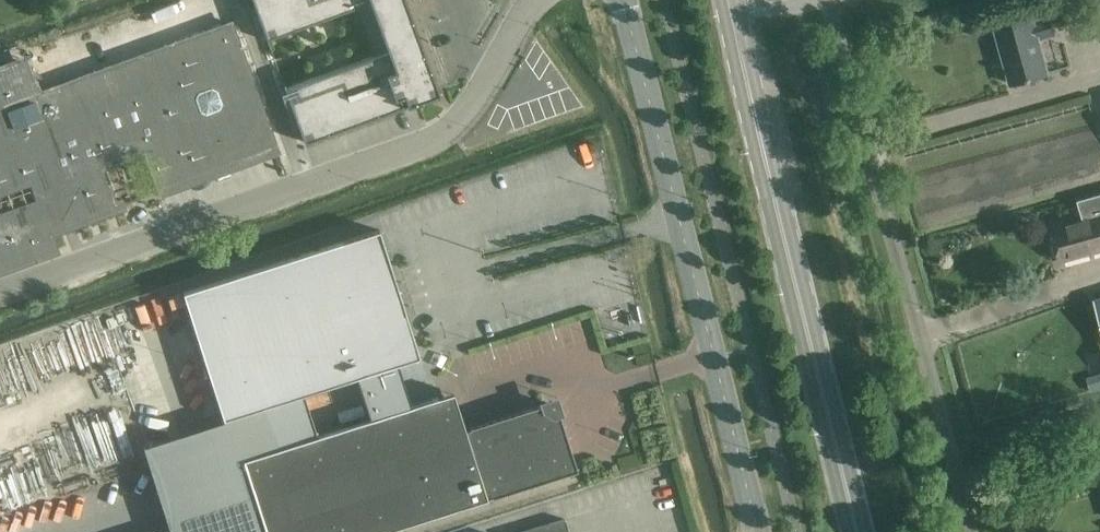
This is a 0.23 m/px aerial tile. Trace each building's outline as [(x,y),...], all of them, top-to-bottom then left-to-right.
[(268,40),(269,39),(269,37),(370,0),(253,0),(268,40)] [(388,49),(287,86),(286,84),(284,85),(305,141),(440,92),(406,0),(370,0),(388,49)] [(1050,16),(1034,21),(1033,18),(996,28),(1011,82),(1048,72),(1039,40),(1056,36),(1050,16)] [(54,248),(48,232),(86,218),(87,221),(125,207),(122,198),(114,201),(100,161),(144,145),(159,185),(274,143),(230,22),(149,52),(155,67),(93,89),(90,79),(41,97),(50,119),(13,133),(0,97),(0,268),(54,248)] [(1083,221),(1051,230),(1059,258),(1099,246),(1099,194),(1077,200),(1083,221)] [(226,418),(419,356),(379,231),(186,292),(226,418)] [(243,458),(267,531),(380,531),(488,498),(487,497),(492,496),(492,497),(577,469),(559,412),(557,407),(548,402),(543,404),(543,403),(470,427),(470,428),(466,429),(459,407),(458,407),(454,392),(438,396),(243,458)] [(565,518),(519,531),(569,531),(565,518)]
